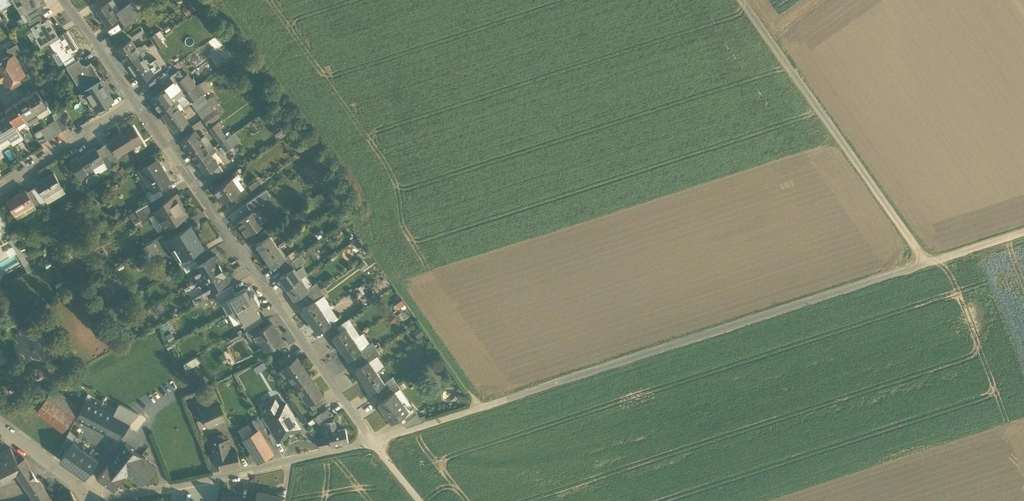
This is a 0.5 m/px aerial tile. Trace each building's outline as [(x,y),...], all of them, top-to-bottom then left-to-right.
[(27,14),(39,6),(38,4),(45,0),(13,0),(17,6),(21,4),(27,14)] [(119,15),(116,11),(109,1),(108,0),(96,8),(107,24),(119,15)] [(109,1),(116,11),(120,8),(114,0),(109,0),(109,1)] [(116,11),(119,15),(125,23),(141,12),(133,0),(131,0),(120,8),(116,11)] [(190,1),(182,7),(187,14),(195,8),(190,1)] [(27,14),(30,19),(37,15),(43,11),(39,6),(27,14)] [(40,20),(37,15),(30,19),(28,20),(31,25),(40,20)] [(43,45),(51,40),(59,35),(48,18),(42,22),(40,19),(40,20),(31,25),(43,45)] [(131,33),(134,37),(142,31),(139,27),(131,33)] [(67,30),(59,35),(51,40),(63,60),(73,54),(71,51),(78,47),(67,30)] [(150,35),(154,41),(160,37),(156,32),(156,31),(150,35)] [(164,43),(160,37),(154,41),(158,47),(164,43)] [(117,48),(126,61),(142,49),(141,47),(139,49),(136,45),(131,38),(117,48)] [(126,61),(135,73),(148,63),(141,52),(144,51),(142,49),(126,61)] [(63,60),(66,65),(76,59),(73,54),(63,60)] [(7,84),(24,74),(13,55),(9,57),(7,56),(3,59),(3,62),(0,63),(0,72),(0,76),(2,78),(3,77),(7,84)] [(156,57),(148,63),(135,73),(140,80),(162,65),(156,57)] [(78,58),(76,59),(66,65),(69,70),(81,63),(78,58)] [(234,58),(225,64),(229,70),(238,64),(234,58)] [(81,90),(85,88),(101,78),(90,61),(83,66),(81,63),(69,70),(81,90)] [(174,81),(175,82),(177,81),(183,76),(185,75),(179,67),(170,74),(174,81)] [(185,75),(183,76),(191,88),(197,84),(189,73),(185,75)] [(185,92),(191,88),(183,76),(177,81),(185,92)] [(112,96),(101,78),(85,88),(91,98),(97,108),(106,102),(105,100),(112,96)] [(205,78),(197,84),(203,93),(211,87),(205,78)] [(165,87),(165,88),(173,98),(176,96),(177,98),(185,92),(177,81),(175,82),(174,81),(165,87)] [(203,93),(197,84),(191,88),(185,92),(191,101),(202,93),(203,93)] [(85,88),(81,90),(79,92),(84,100),(87,101),(91,98),(85,88)] [(151,98),(160,110),(177,98),(176,96),(173,98),(165,88),(151,98)] [(37,89),(26,96),(36,111),(47,105),(37,89)] [(180,109),(191,101),(185,92),(177,98),(178,100),(175,102),(180,109)] [(191,101),(198,112),(210,104),(207,99),(202,93),(191,101)] [(214,94),(207,99),(210,104),(213,109),(214,109),(215,109),(221,104),(214,94)] [(36,111),(26,96),(16,102),(26,118),(36,111)] [(160,110),(169,122),(183,113),(180,109),(175,102),(178,100),(177,98),(160,110)] [(8,114),(15,125),(23,119),(26,118),(16,102),(5,109),(8,114)] [(97,108),(100,113),(110,107),(106,102),(97,108)] [(213,109),(210,104),(198,112),(202,117),(213,109)] [(214,109),(202,118),(207,126),(220,117),(215,109),(214,109)] [(188,120),(183,113),(169,122),(174,130),(188,120)] [(8,114),(0,119),(0,124),(7,136),(18,130),(15,125),(8,114)] [(61,117),(56,120),(62,130),(68,127),(61,117)] [(27,125),(23,119),(15,125),(18,130),(27,125)] [(56,120),(51,123),(57,133),(62,130),(56,120)] [(51,123),(46,126),(52,137),(57,133),(51,123)] [(220,142),(226,137),(220,129),(216,123),(209,127),(220,142)] [(279,125),(272,130),(277,137),(284,133),(279,125)] [(46,126),(41,129),(47,140),(52,137),(46,126)] [(108,140),(117,155),(142,140),(134,126),(121,134),(120,132),(108,140)] [(41,129),(36,132),(42,143),(47,140),(41,129)] [(181,140),(186,147),(200,137),(195,130),(181,140)] [(233,132),(230,134),(234,140),(232,141),(235,145),(240,141),(234,132),(233,132)] [(205,134),(200,138),(207,148),(210,146),(211,148),(212,147),(213,146),(205,134)] [(232,146),(235,145),(232,141),(234,140),(230,134),(226,137),(232,146)] [(186,147),(195,159),(211,148),(210,146),(207,148),(200,138),(200,137),(186,147)] [(226,150),(232,146),(226,137),(220,142),(226,150)] [(107,143),(102,146),(108,156),(114,154),(107,143)] [(103,160),(108,156),(102,146),(97,149),(103,160)] [(96,147),(79,158),(78,158),(86,170),(93,166),(103,160),(97,149),(96,147)] [(195,159),(204,172),(217,162),(211,153),(215,151),(212,147),(211,148),(195,159)] [(87,172),(86,170),(78,158),(79,158),(78,156),(70,160),(80,176),(87,172)] [(141,169),(153,189),(158,186),(169,179),(157,159),(141,169)] [(107,166),(103,160),(93,166),(96,170),(97,169),(100,170),(107,166)] [(222,169),(217,162),(204,172),(208,179),(222,169)] [(238,172),(232,177),(235,181),(239,178),(241,176),(238,172)] [(37,185),(44,195),(61,185),(54,173),(36,183),(37,185)] [(215,188),(224,201),(226,200),(235,194),(240,190),(239,190),(234,182),(235,181),(232,177),(215,188)] [(235,181),(234,182),(239,190),(245,186),(239,178),(235,181)] [(248,185),(251,190),(260,184),(256,179),(248,185)] [(37,185),(32,188),(38,199),(42,204),(47,201),(44,195),(37,185)] [(65,192),(61,185),(44,195),(47,201),(48,202),(65,192)] [(147,193),(151,200),(163,193),(158,186),(153,189),(147,193)] [(240,190),(235,194),(239,199),(249,192),(245,186),(239,190),(240,190)] [(33,202),(38,199),(32,188),(27,192),(33,202)] [(7,201),(15,214),(33,203),(33,202),(27,192),(25,189),(7,201)] [(246,203),(250,208),(271,194),(267,189),(246,203)] [(162,218),(166,225),(186,213),(175,194),(162,202),(164,204),(156,209),(161,218),(162,218)] [(229,205),(239,199),(235,194),(226,200),(229,205)] [(36,207),(37,209),(42,206),(42,205),(42,204),(38,199),(33,202),(33,203),(36,207)] [(136,209),(142,220),(154,212),(148,202),(136,209)] [(36,207),(33,203),(15,214),(18,219),(34,208),(36,207)] [(237,220),(247,234),(261,224),(251,210),(237,220)] [(185,255),(186,256),(192,252),(203,246),(190,225),(166,239),(172,249),(179,244),(185,255)] [(258,234),(262,239),(269,234),(272,233),(268,227),(258,234)] [(256,243),(264,254),(277,245),(269,234),(262,239),(256,243)] [(13,246),(17,253),(21,261),(29,273),(34,270),(14,237),(9,240),(13,246)] [(143,246),(151,259),(161,254),(153,240),(143,246)] [(179,244),(172,249),(170,250),(176,260),(178,259),(185,255),(179,244)] [(284,255),(277,245),(264,254),(271,266),(278,260),(285,256),(284,255)] [(6,250),(10,257),(14,255),(17,253),(13,246),(6,250)] [(288,253),(292,259),(300,253),(296,247),(288,253)] [(178,259),(182,265),(183,265),(195,257),(192,252),(186,256),(185,255),(178,259)] [(193,266),(200,278),(221,266),(218,261),(220,259),(216,253),(199,263),(193,266)] [(278,260),(282,266),(292,259),(288,253),(284,255),(285,256),(278,260)] [(292,259),(296,265),(297,266),(306,259),(301,253),(300,253),(292,259)] [(195,257),(183,265),(186,270),(193,266),(199,263),(195,257)] [(296,265),(292,259),(282,266),(286,272),(293,266),(294,267),(296,265)] [(363,259),(357,265),(362,269),(367,264),(363,259)] [(301,277),(306,274),(308,272),(302,265),(295,269),(301,277)] [(224,272),(221,266),(200,278),(200,279),(207,291),(230,277),(227,271),(224,272)] [(279,277),(286,287),(301,277),(295,269),(294,267),(293,266),(286,272),(279,277)] [(301,277),(307,287),(312,284),(312,283),(306,274),(301,277)] [(307,287),(301,277),(286,287),(293,297),(301,292),(308,287),(307,287)] [(312,284),(316,291),(320,287),(316,281),(312,283),(312,284)] [(301,292),(305,299),(316,291),(312,284),(307,287),(308,287),(301,292)] [(235,292),(232,285),(216,293),(220,300),(227,297),(227,296),(235,292)] [(227,297),(234,310),(257,297),(254,292),(251,291),(249,293),(245,287),(245,286),(235,292),(227,296),(227,297)] [(325,294),(320,287),(316,291),(320,297),(323,295),(325,294)] [(372,290),(365,293),(368,300),(375,296),(372,290)] [(193,298),(196,304),(208,297),(205,291),(193,298)] [(320,297),(316,291),(305,299),(308,303),(314,299),(315,300),(320,297)] [(320,297),(315,300),(323,311),(330,306),(324,298),(325,298),(323,295),(320,297)] [(234,310),(227,297),(220,300),(227,313),(228,313),(234,310)] [(260,302),(257,297),(234,310),(240,320),(242,323),(260,313),(256,306),(259,305),(260,302)] [(402,298),(396,303),(399,307),(405,302),(402,298)] [(301,308),(309,320),(323,311),(315,300),(314,299),(308,303),(301,308)] [(161,302),(153,308),(157,313),(165,307),(161,302)] [(330,306),(323,311),(330,321),(333,320),(338,317),(330,306)] [(361,309),(348,317),(351,321),(363,312),(361,309)] [(234,310),(228,313),(234,324),(240,320),(234,310)] [(323,311),(309,320),(317,332),(323,327),(331,322),(330,321),(323,311)] [(242,323),(245,330),(258,323),(263,320),(260,313),(242,323)] [(348,317),(337,325),(340,330),(346,326),(352,322),(351,321),(348,317)] [(323,327),(327,332),(337,325),(333,320),(330,321),(331,322),(323,327)] [(256,331),(265,349),(276,342),(282,339),(272,322),(261,328),(256,331)] [(352,322),(346,326),(354,338),(360,334),(352,322)] [(261,328),(258,323),(245,330),(248,335),(256,331),(261,328)] [(340,330),(337,325),(327,332),(330,338),(332,336),(340,330)] [(332,336),(340,347),(354,338),(346,326),(340,330),(332,336)] [(419,326),(413,330),(418,337),(424,333),(419,326)] [(172,331),(165,334),(170,342),(176,338),(172,331)] [(360,334),(354,338),(361,349),(369,343),(362,332),(360,334)] [(285,337),(282,339),(276,342),(279,348),(288,343),(285,337)] [(361,349),(354,338),(340,347),(348,359),(354,354),(361,349)] [(354,354),(358,359),(376,347),(372,341),(369,343),(361,349),(354,354)] [(379,353),(376,347),(358,359),(361,365),(368,360),(369,360),(377,354),(379,353)] [(279,360),(283,366),(286,365),(294,359),(290,353),(279,360)] [(385,365),(377,354),(369,360),(376,371),(385,365)] [(184,362),(188,368),(201,361),(198,355),(184,362)] [(288,374),(296,385),(309,375),(297,357),(294,359),(286,365),(291,372),(288,374)] [(355,369),(363,380),(376,371),(369,360),(368,360),(361,365),(355,369)] [(268,364),(259,362),(258,368),(266,370),(268,364)] [(288,374),(283,366),(278,370),(283,377),(288,374)] [(384,382),(376,371),(363,380),(370,391),(377,387),(384,382)] [(322,393),(309,375),(296,385),(303,395),(306,394),(311,401),(319,395),(322,393)] [(392,376),(386,380),(390,386),(396,381),(392,376)] [(386,389),(390,386),(386,380),(384,382),(377,387),(381,392),(386,389)] [(400,387),(396,381),(390,386),(386,389),(389,394),(394,390),(395,390),(400,387)] [(36,410),(63,430),(80,408),(53,387),(36,410)] [(413,406),(400,387),(395,390),(408,409),(413,406)] [(386,389),(381,392),(382,399),(389,394),(386,389)] [(378,401),(392,421),(399,416),(408,410),(408,409),(395,390),(394,390),(389,394),(382,399),(378,401)] [(199,404),(201,410),(220,402),(215,391),(203,396),(205,401),(199,404)] [(308,403),(313,409),(324,402),(319,395),(311,401),(308,403)] [(118,437),(130,423),(109,413),(85,400),(83,404),(77,416),(118,437)] [(116,400),(109,413),(130,423),(136,411),(116,400)] [(273,430),(279,440),(280,439),(299,428),(300,427),(294,417),(286,403),(279,407),(275,400),(263,407),(267,414),(272,422),(269,424),(273,430)] [(204,418),(207,425),(220,420),(227,417),(220,402),(201,410),(204,418)] [(399,416),(403,421),(417,411),(413,406),(408,409),(408,410),(399,416)] [(315,415),(318,419),(330,412),(327,407),(315,415)] [(423,421),(417,411),(403,421),(406,426),(423,421)] [(299,428),(302,433),(308,429),(304,423),(299,414),(294,417),(300,427),(299,428)] [(264,427),(269,424),(264,415),(259,418),(260,421),(264,427)] [(228,416),(227,417),(220,420),(225,427),(231,424),(228,416)] [(255,424),(260,421),(259,418),(258,416),(251,419),(254,424),(255,424)] [(200,429),(207,425),(204,418),(196,421),(200,429)] [(326,422),(328,432),(336,430),(334,420),(326,422)] [(264,438),(269,435),(268,433),(264,427),(260,421),(255,424),(259,429),(264,438)] [(243,438),(245,437),(254,432),(248,423),(238,429),(243,438)] [(345,428),(336,430),(328,432),(330,440),(331,444),(348,440),(345,428)] [(245,437),(257,458),(264,454),(265,456),(271,450),(264,438),(259,429),(254,432),(245,437)] [(273,430),(268,433),(269,435),(274,444),(280,440),(280,439),(279,440),(273,430)] [(61,447),(66,450),(73,442),(77,436),(69,431),(61,447)] [(226,453),(223,440),(215,442),(218,455),(226,453)] [(60,459),(85,477),(98,460),(73,442),(66,450),(60,459)] [(127,472),(143,484),(156,467),(125,442),(111,460),(127,472)] [(11,464),(18,460),(11,448),(0,454),(0,470),(11,464)] [(236,450),(226,453),(218,455),(221,469),(239,465),(236,450)] [(207,457),(212,471),(221,469),(218,455),(207,457)] [(12,464),(12,465),(16,474),(20,480),(33,471),(24,458),(12,464)] [(97,477),(114,490),(127,472),(111,460),(97,477)] [(0,471),(0,482),(16,474),(12,465),(0,471)] [(38,478),(33,471),(20,480),(25,487),(38,478)] [(38,478),(25,487),(35,500),(51,500),(52,500),(38,478)] [(53,500),(76,500),(70,492),(53,500)] [(281,496),(257,492),(255,500),(280,500),(281,496)]
